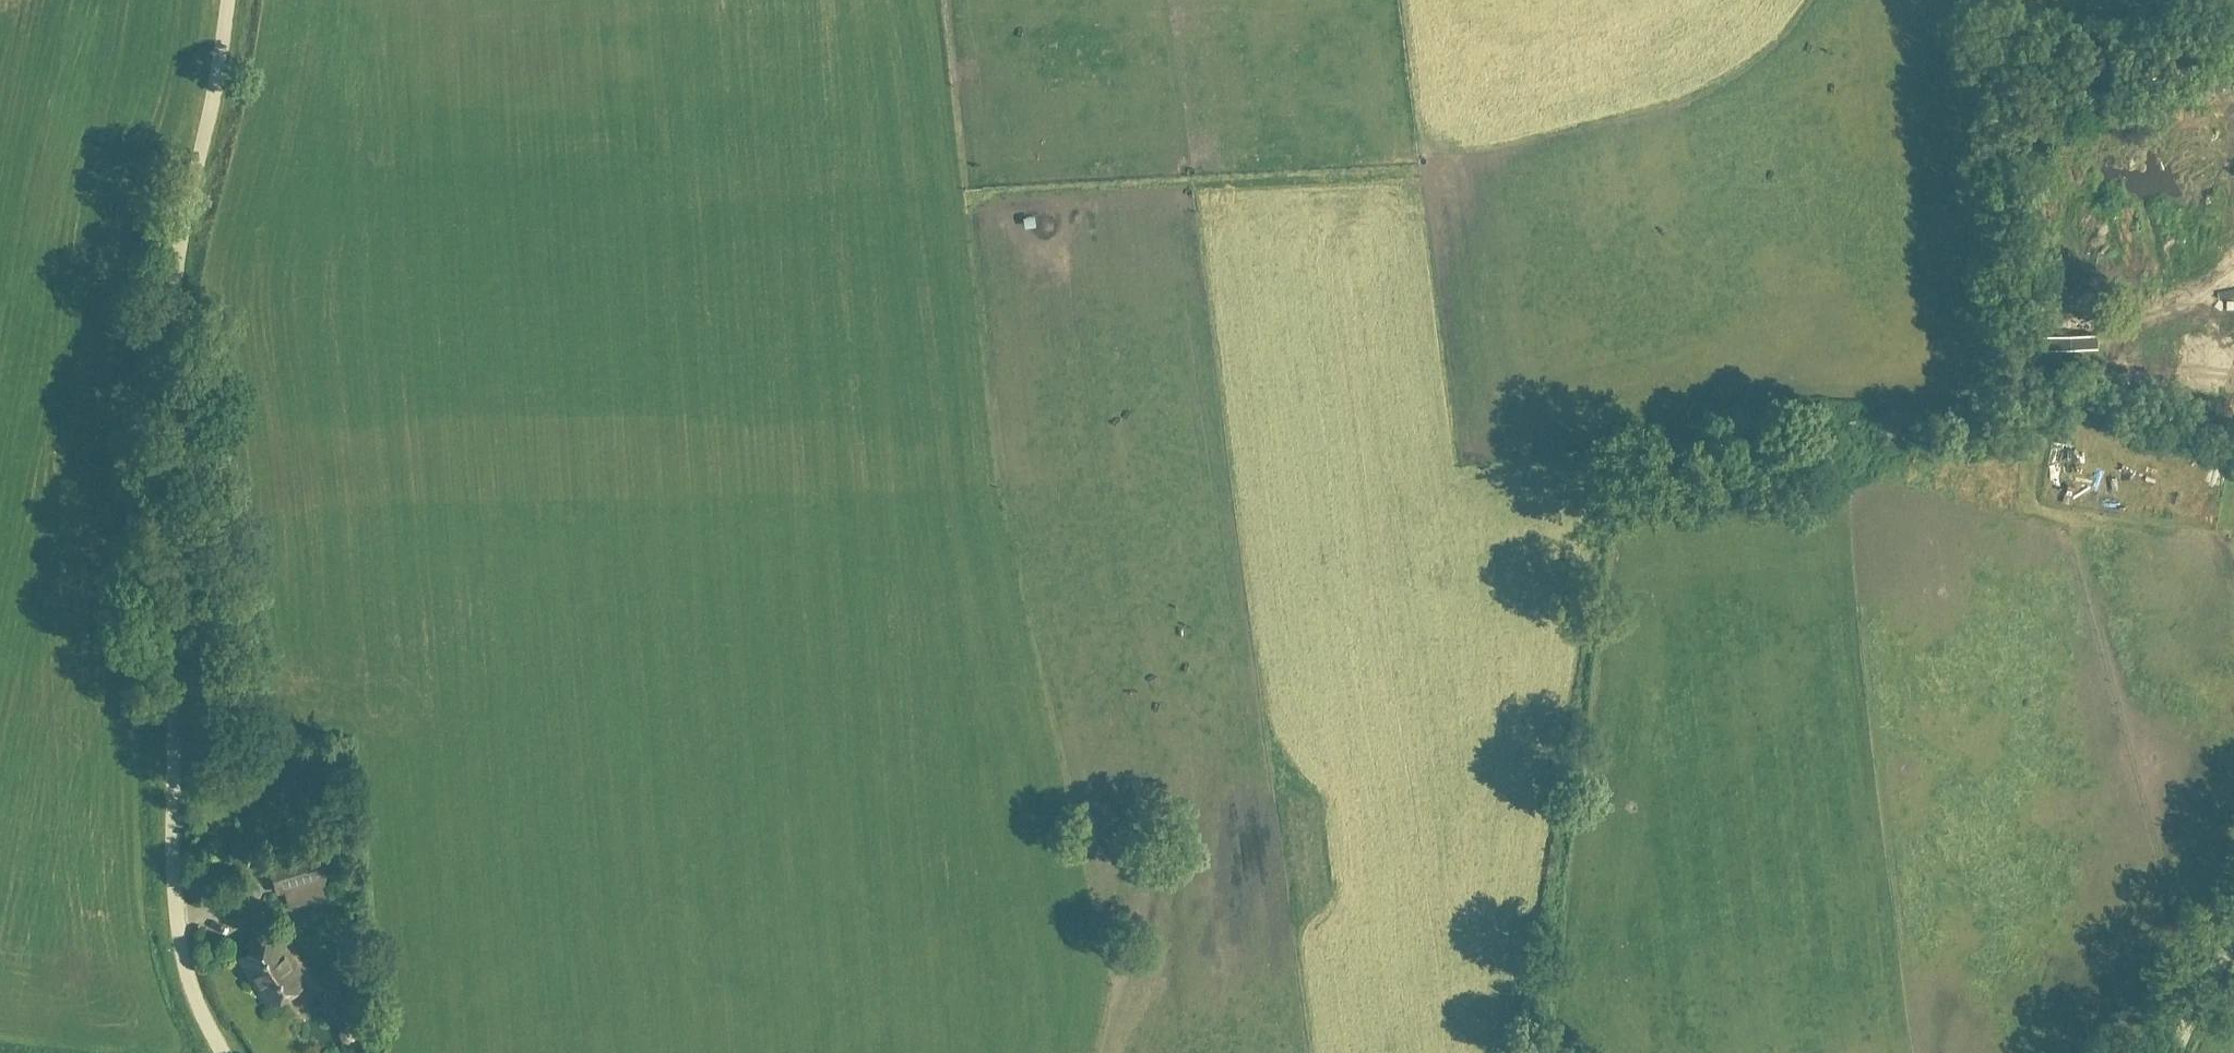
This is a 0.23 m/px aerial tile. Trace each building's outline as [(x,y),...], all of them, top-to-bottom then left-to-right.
[(2152,193),(2153,211),(2186,209),(2185,191),(2152,193)] [(2097,348),(2097,335),(2045,336),(2045,349),(2097,348)] [(2183,388),(2233,410),(2233,351),(2204,338),(2183,388)] [(279,895),(324,882),(316,850),(299,855),(301,864),(273,872),(279,895)] [(278,936),(241,960),(271,1007),(272,1007),(309,983),(278,936)]
